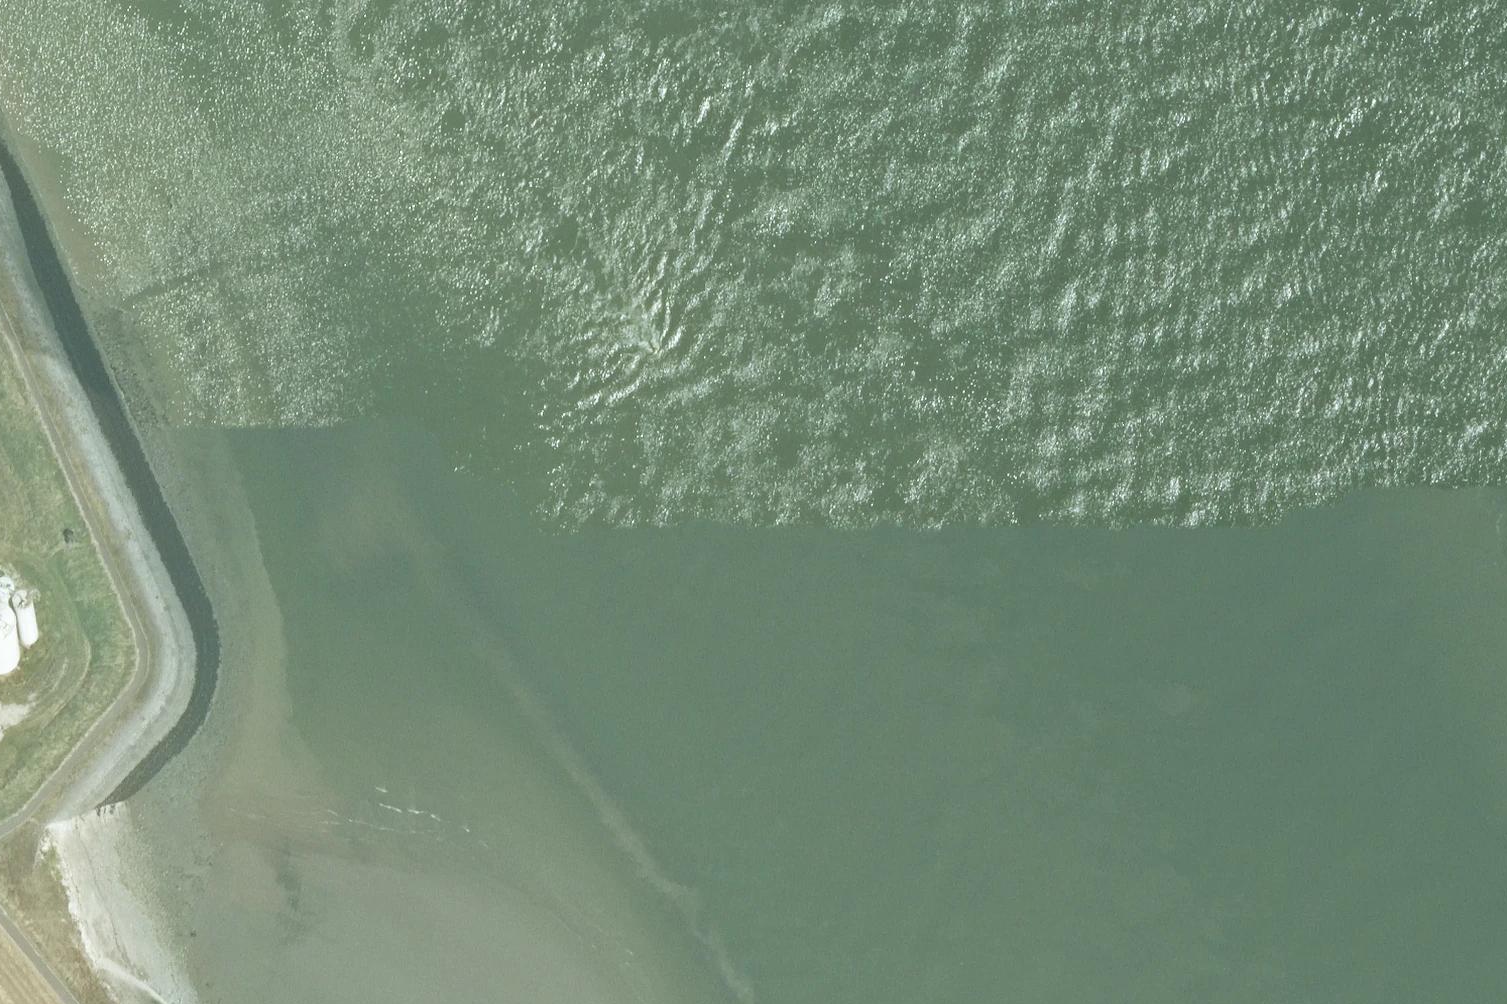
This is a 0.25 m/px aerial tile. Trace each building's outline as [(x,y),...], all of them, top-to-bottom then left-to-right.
[(1,621),(0,622),(1,624),(1,626),(2,627),(3,629),(4,630),(5,631),(7,632),(9,632),(10,632),(12,632),(14,632),(15,631),(17,630),(18,629),(19,627),(20,626),(20,624),(20,622),(20,621),(20,619),(19,617),(18,616),(17,615),(15,614),(14,613),(12,613),(10,612),(9,613),(7,613),(5,614),(4,615),(3,616),(2,617),(1,619),(1,621)] [(18,634),(18,635),(19,637),(19,639),(20,640),(21,642),(22,643),(23,644),(25,645),(27,645),(28,645),(30,645),(32,645),(33,644),(35,643),(36,642),(37,640),(38,639),(38,637),(38,635),(38,634),(38,632),(37,630),(36,629),(35,628),(33,627),(32,626),(30,625),(28,625),(27,625),(25,626),(23,627),(22,628),(21,629),(20,630),(19,632),(18,634)] [(1,676),(3,676),(6,675),(8,674),(10,673),(12,671),(14,670),(16,668),(17,666),(18,663),(19,661),(20,658),(20,656),(20,653),(19,651),(18,649),(17,646),(16,644),(14,642),(12,640),(10,639),(8,638),(6,637),(3,636),(1,636),(0,636),(0,676),(1,676)]
